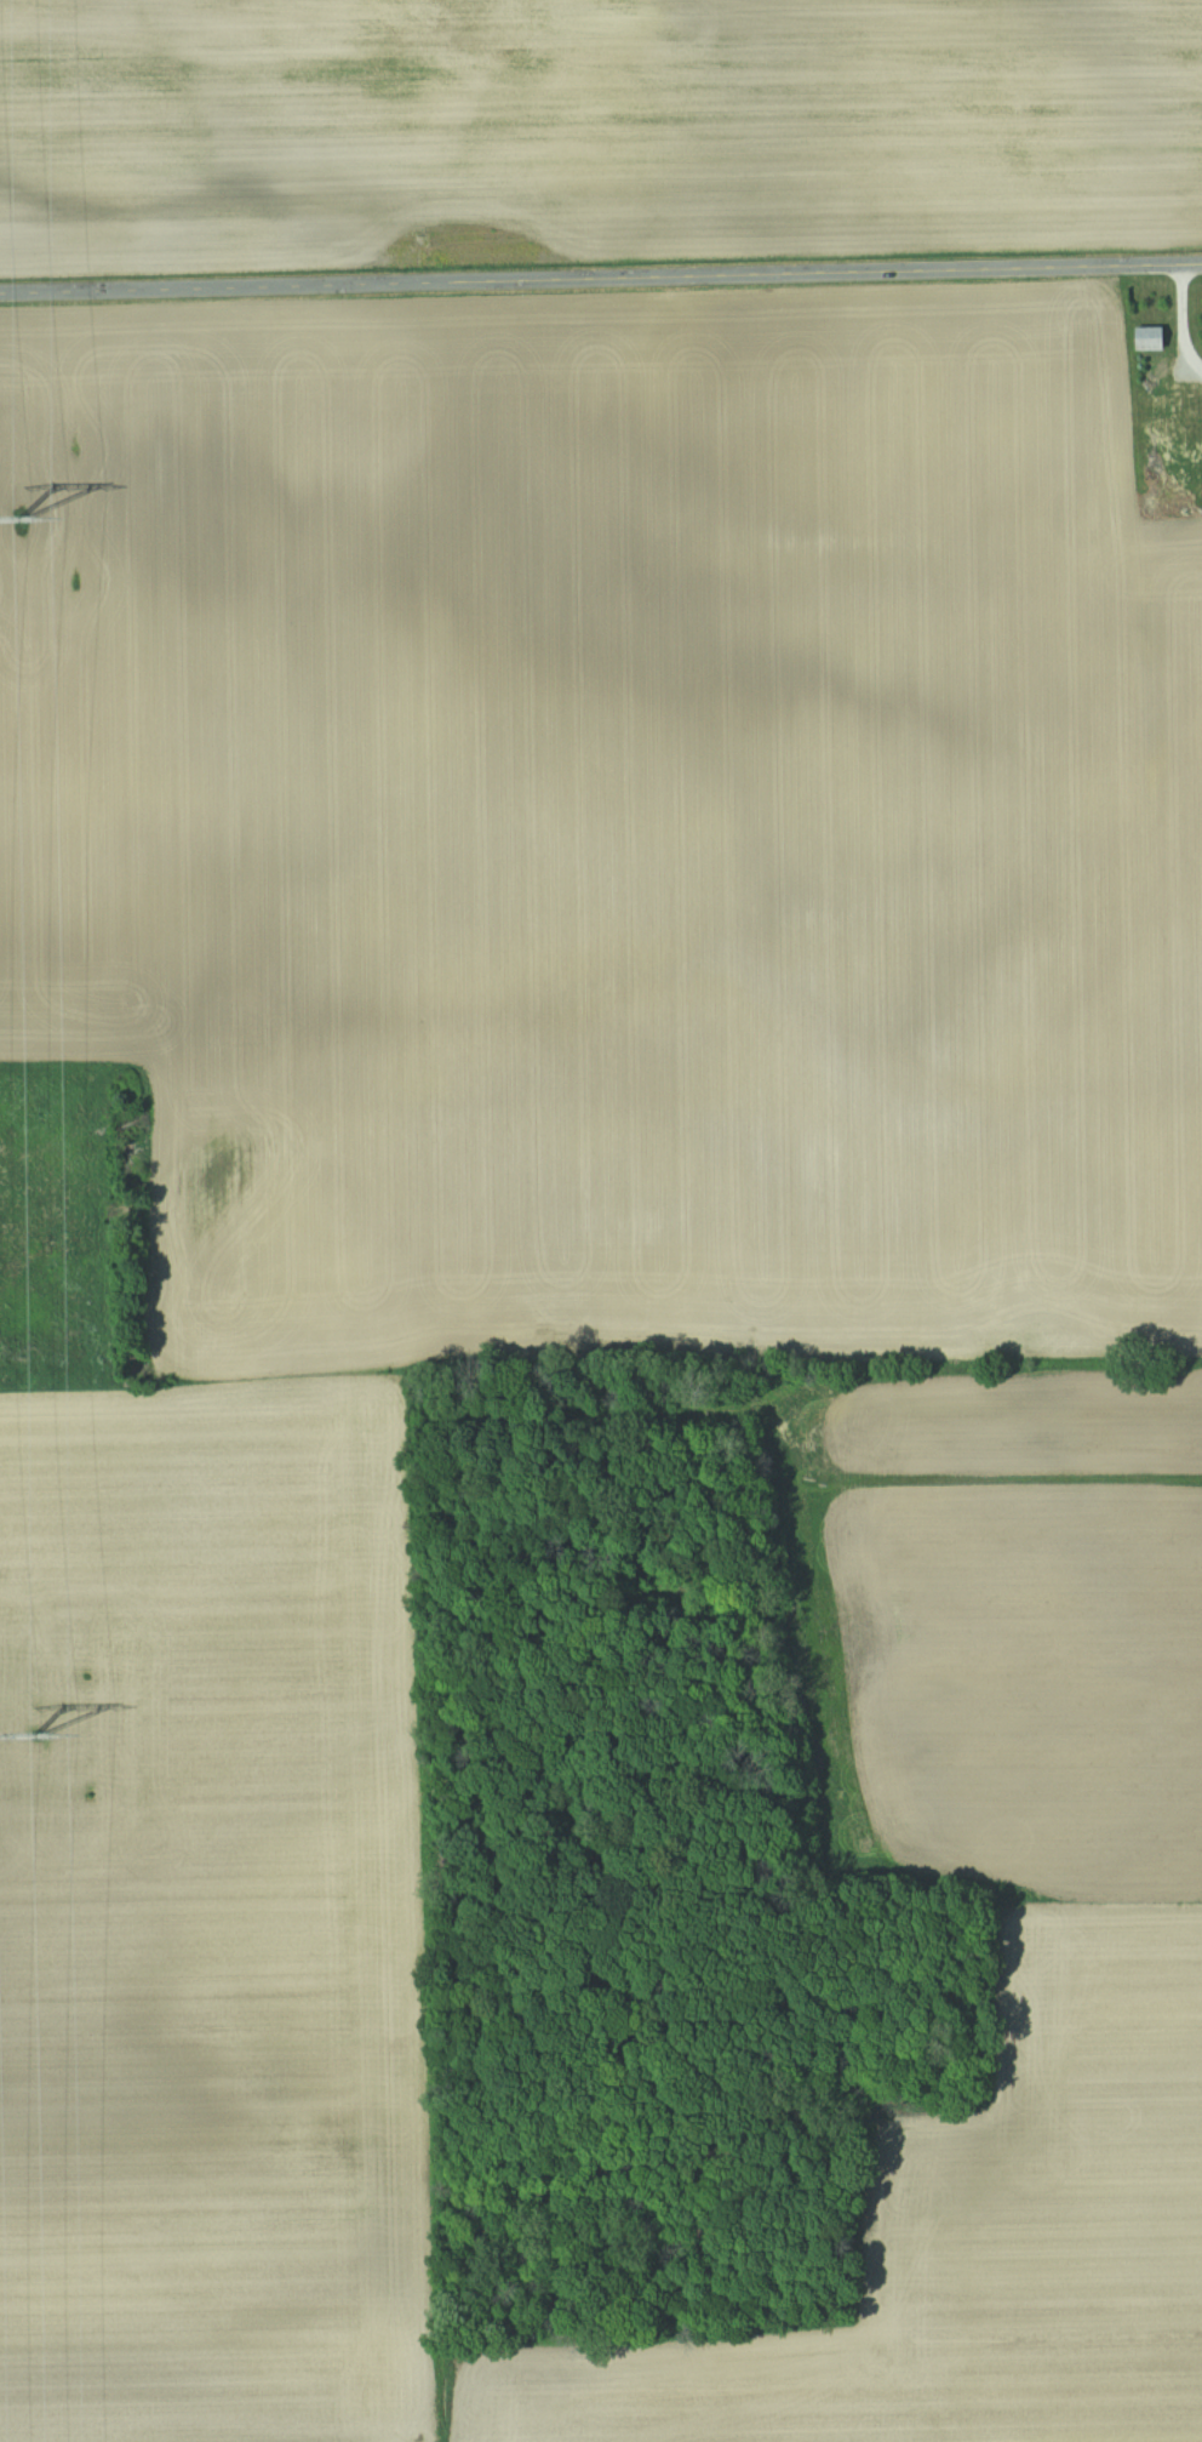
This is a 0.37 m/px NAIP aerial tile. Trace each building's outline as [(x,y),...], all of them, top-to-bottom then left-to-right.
[(1140,328),(1140,351),(1169,351),(1169,328),(1140,328)]
